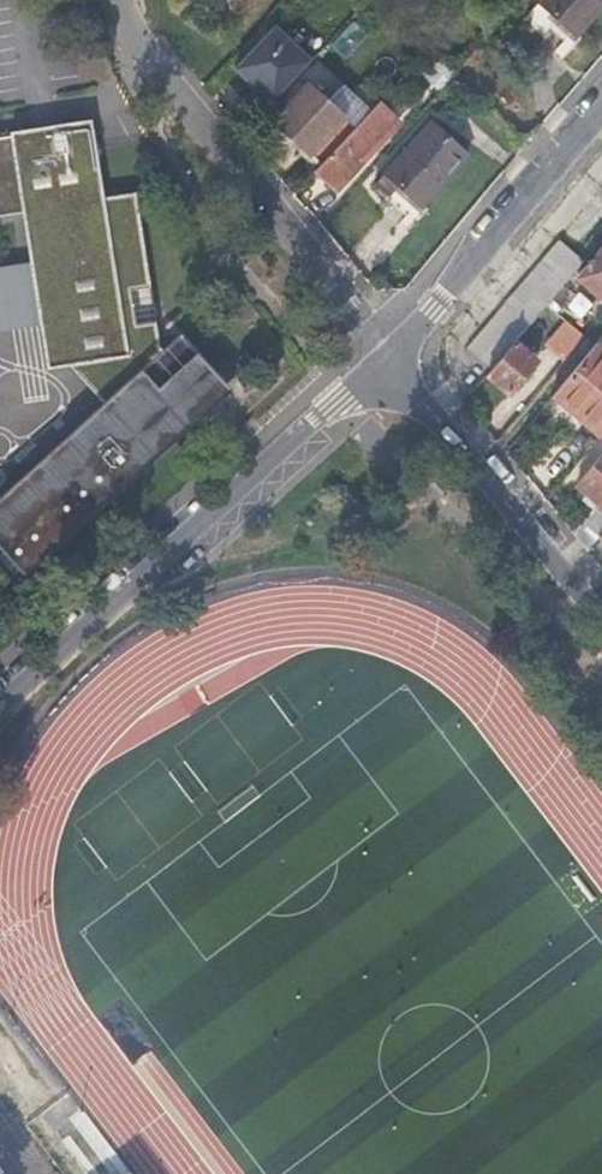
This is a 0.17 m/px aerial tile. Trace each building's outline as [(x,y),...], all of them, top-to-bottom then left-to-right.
[(577,29),(601,2),(601,0),(545,0),(553,8),(577,30),(577,29)] [(581,33),(577,29),(577,30),(553,8),(546,17),(573,43),(581,33)] [(273,103),(313,61),(277,27),(237,68),(273,103)] [(420,78),(441,88),(451,67),(431,57),(420,78)] [(311,86),(276,124),(312,157),(346,118),(311,86)] [(334,153),(319,170),(337,187),(349,174),(353,177),(365,164),(361,160),(387,132),(369,116),(334,153)] [(390,193),(394,189),(402,180),(426,202),(427,201),(471,152),(434,118),(377,182),(390,193)] [(129,194),(97,199),(84,125),(7,141),(20,214),(28,260),(40,323),(48,371),(66,368),(102,405),(0,501),(0,551),(23,575),(192,417),(182,406),(215,375),(176,334),(159,350),(155,346),(156,344),(129,194)] [(20,214),(7,141),(3,142),(4,145),(0,146),(0,218),(20,214)] [(402,180),(394,189),(422,215),(431,205),(427,201),(426,202),(402,180)] [(493,369),(518,340),(536,319),(550,302),(566,284),(586,261),(560,239),(469,347),(493,369)] [(580,276),(601,295),(601,249),(580,276)] [(40,323),(28,260),(0,264),(0,329),(40,323)] [(575,293),(566,284),(550,302),(560,310),(575,293)] [(550,302),(536,319),(545,327),(560,310),(550,302)] [(546,360),(558,370),(587,335),(576,325),(546,360)] [(601,339),(559,390),(601,426),(601,340),(601,339)] [(493,369),(490,373),(511,392),(539,359),(518,340),(493,369)] [(601,503),(601,455),(579,483),(590,494),(587,498),(592,502),(595,498),(601,503)] [(590,550),(601,535),(601,512),(598,509),(577,534),(590,550)] [(114,1173),(135,1173),(127,1164),(114,1173)]
